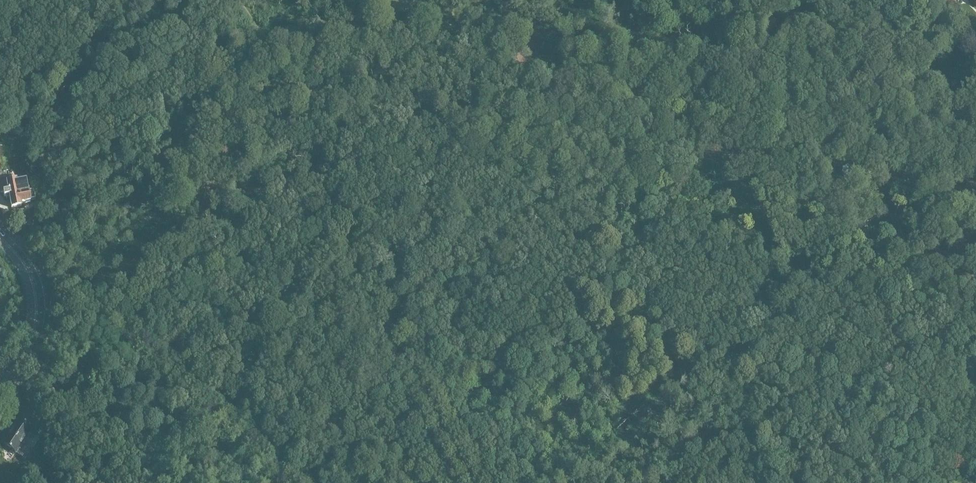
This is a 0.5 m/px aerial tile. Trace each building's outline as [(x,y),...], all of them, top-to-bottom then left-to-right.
[(843,174),(847,177),(852,176),(852,173),(853,171),(848,168),(844,170),(843,174)] [(31,200),(35,199),(34,191),(30,192),(29,190),(28,190),(26,180),(17,182),(17,180),(0,184),(0,192),(0,193),(3,192),(4,197),(6,197),(6,199),(9,198),(11,208),(32,204),(31,200)] [(32,450),(23,443),(32,429),(19,419),(2,444),(25,460),(32,450)] [(49,470),(51,477),(66,474),(64,466),(49,470)]
